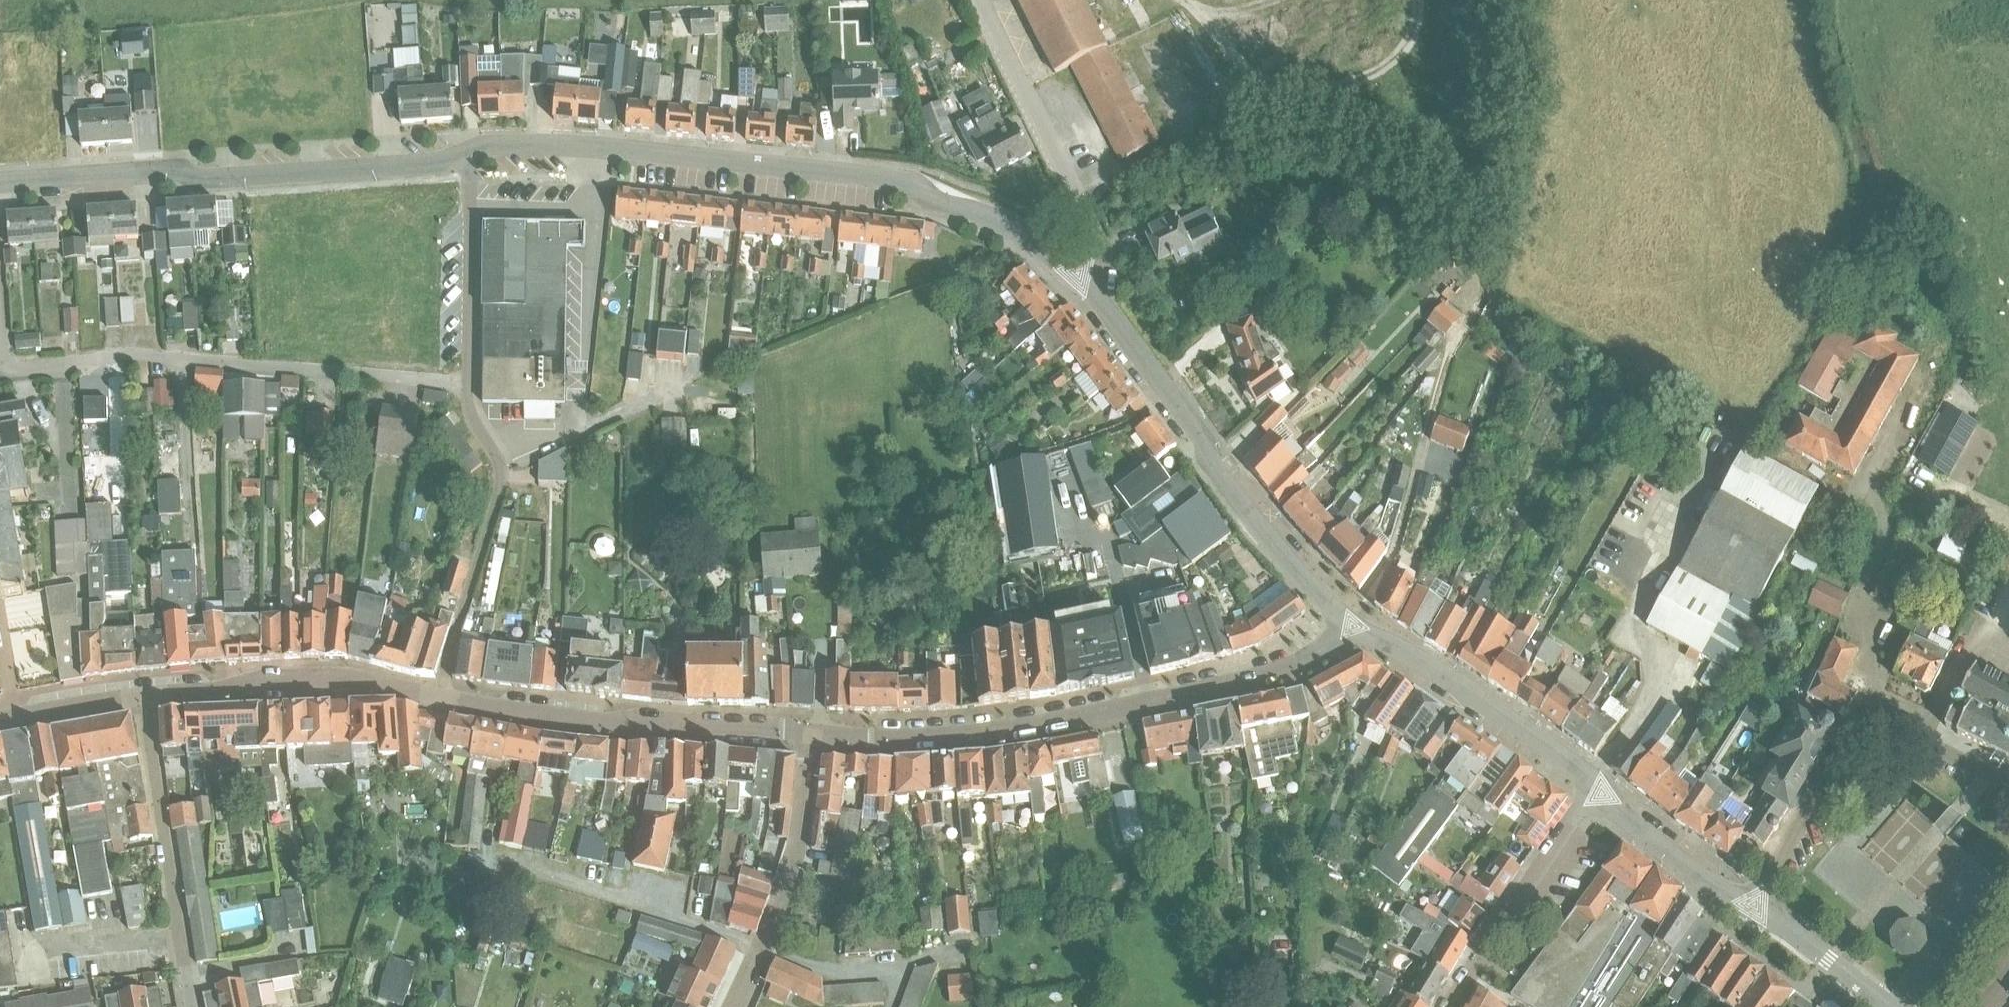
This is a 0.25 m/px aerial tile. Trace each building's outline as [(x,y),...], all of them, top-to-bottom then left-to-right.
[(877,10),(876,0),(857,0),(858,12),(877,10)] [(1071,66),(1106,47),(1082,0),(1017,0),(1055,74),(1071,66)] [(418,5),(402,6),(403,27),(406,27),(406,32),(419,31),(418,5)] [(775,17),(774,10),(774,5),(761,5),(762,18),(775,17)] [(787,7),(774,8),(775,17),(775,32),(789,31),(787,7)] [(690,36),(702,35),(701,13),(689,14),(690,36)] [(701,13),(702,35),(714,35),(713,13),(701,13)] [(649,38),(661,37),(661,15),(648,16),(649,38)] [(456,17),(443,17),(443,25),(456,25),(456,17)] [(144,36),(122,38),(123,51),(133,50),(134,56),(146,55),(144,36)] [(543,58),(543,65),(557,65),(557,47),(543,46),(543,58)] [(913,46),(898,52),(905,67),(919,61),(913,46)] [(579,81),(575,122),(598,125),(602,93),(620,95),(620,91),(624,54),(625,48),(610,47),(606,84),(579,81)] [(1106,47),(1071,66),(1120,161),(1159,141),(1141,107),(1138,109),(1106,47)] [(478,49),(460,50),(461,68),(462,87),(462,88),(475,87),(475,89),(478,89),(479,119),(502,118),(500,73),(479,74),(478,59),(478,49)] [(624,54),(620,91),(634,93),(638,56),(624,54)] [(540,87),(542,68),(543,58),(526,56),(499,57),(500,73),(502,118),(525,117),(524,86),(540,87)] [(629,103),(626,128),(654,131),(657,106),(658,91),(659,78),(661,66),(644,65),(643,75),(642,89),(640,104),(629,103)] [(454,68),(442,69),(443,85),(455,84),(455,88),(462,87),(461,68),(454,68)] [(542,68),(540,87),(556,89),(553,120),(575,122),(579,81),(559,79),(560,70),(542,68)] [(383,77),(374,78),(375,96),(399,95),(401,124),(427,122),(425,91),(424,81),(423,81),(423,69),(407,70),(391,71),(383,71),(383,77)] [(697,105),(700,83),(701,74),(684,72),(680,109),(670,108),(669,108),(666,132),(694,135),(697,105)] [(755,100),(754,72),(739,72),(739,99),(739,100),(755,100)] [(903,99),(902,88),(902,76),(876,77),(876,76),(834,77),(835,112),(837,112),(837,131),(851,131),(851,112),(878,111),(877,100),(903,99)] [(78,78),(64,80),(65,100),(73,100),(79,99),(78,78)] [(658,91),(657,103),(671,104),(673,80),(659,78),(658,91)] [(792,101),(792,80),(778,81),(778,101),(792,101)] [(700,83),(697,105),(709,106),(711,84),(700,83)] [(451,89),(425,91),(427,122),(453,120),(451,89)] [(972,118),(958,125),(977,163),(988,157),(990,161),(988,162),(992,169),(994,168),(996,173),(1031,155),(1016,126),(1005,132),(1004,129),(1002,125),(1003,125),(985,91),(964,102),(972,118)] [(144,95),(134,96),(136,113),(145,112),(157,111),(155,94),(144,95)] [(739,99),(722,97),(720,113),(709,112),(706,137),(734,140),(737,109),(739,100),(739,99)] [(131,112),(129,112),(128,98),(104,100),(104,104),(107,145),(134,143),(131,112)] [(65,100),(64,101),(65,118),(74,117),(73,100),(65,100)] [(774,144),(778,104),(762,102),(760,117),(748,116),(746,141),(774,144)] [(954,134),(942,102),(922,109),(934,141),(954,134)] [(89,105),(90,115),(79,116),(81,147),(107,145),(104,104),(89,105)] [(786,145),(814,148),(817,123),(816,108),(801,106),(799,122),(788,121),(786,145)] [(644,223),(647,195),(619,192),(616,220),(644,223)] [(647,195),(644,223),(671,226),(674,198),(647,195)] [(701,200),(674,198),(671,226),(698,229),(701,200)] [(192,202),(194,233),(195,249),(209,248),(208,232),(219,231),(216,200),(192,202)] [(701,200),(698,229),(726,232),(727,218),(737,219),(742,220),(744,205),(701,200)] [(192,202),(167,204),(169,235),(170,251),(195,249),(194,233),(192,202)] [(744,205),(742,220),(741,233),(768,236),(771,208),(744,205)] [(112,208),(114,239),(139,237),(137,206),(112,208)] [(114,239),(112,208),(87,210),(89,241),(114,239)] [(798,211),(771,208),(768,236),(795,239),(798,211)] [(1198,267),(1227,253),(1207,209),(1179,222),(1174,213),(1142,228),(1158,264),(1173,257),(1177,267),(1194,259),(1198,267)] [(841,216),(798,211),(795,239),(823,242),(822,255),(833,256),(835,230),(840,230),(841,216)] [(32,214),(34,245),(59,243),(57,212),(32,214)] [(34,245),(32,214),(7,215),(10,246),(34,245)] [(841,216),(840,230),(838,244),(866,247),(869,219),(841,216)] [(727,218),(726,232),(736,233),(737,219),(727,218)] [(866,247),(864,267),(881,269),(880,283),(890,284),(891,270),(893,250),(896,222),(869,219),(866,247)] [(933,226),(896,222),(893,250),(921,253),(922,239),(932,240),(933,226)] [(484,307),(483,403),(565,404),(566,248),(583,248),(584,227),(484,225),(483,307),(484,307)] [(235,229),(236,247),(247,246),(245,228),(235,229)] [(236,247),(235,229),(224,229),(225,248),(236,247)] [(155,253),(154,234),(143,235),(145,254),(155,253)] [(154,234),(155,253),(166,252),(165,234),(154,234)] [(86,239),(75,240),(76,258),(87,258),(86,239)] [(76,258),(75,240),(64,241),(65,259),(76,258)] [(641,257),(642,243),(632,242),(630,256),(641,257)] [(667,260),(669,246),(659,245),(658,259),(667,260)] [(247,246),(236,247),(237,262),(248,261),(247,246)] [(695,263),(696,249),(686,248),(684,261),(695,263)] [(17,265),(16,251),(5,252),(6,266),(17,265)] [(723,266),(724,252),(714,251),(712,265),(723,266)] [(155,253),(157,269),(167,268),(166,252),(155,253)] [(755,269),(765,270),(766,256),(756,255),(755,269)] [(793,259),(783,258),(782,272),(792,273),(793,259)] [(811,261),(810,275),(820,276),(830,277),(832,263),(821,262),(811,261)] [(112,262),(102,262),(103,271),(113,271),(112,262)] [(950,262),(939,269),(943,277),(955,270),(950,262)] [(855,280),(862,281),(864,267),(854,266),(852,280),(855,280)] [(1024,308),(1044,289),(1024,268),(1004,287),(1024,308)] [(53,269),(41,270),(42,283),(54,282),(53,269)] [(696,270),(693,279),(705,283),(708,274),(696,270)] [(876,285),(874,300),(887,301),(889,286),(876,285)] [(1022,332),(1010,343),(1016,351),(1027,341),(1036,335),(1037,334),(1049,324),(1064,312),(1044,289),(1024,308),(1011,320),(1022,332)] [(834,298),(832,310),(843,311),(845,300),(834,298)] [(119,328),(117,299),(105,300),(107,329),(119,328)] [(120,301),(122,326),(135,325),(133,300),(120,301)] [(1445,306),(1432,326),(1453,339),(1466,319),(1445,306)] [(1049,324),(1037,334),(1047,348),(1045,350),(1051,358),(1066,347),(1088,330),(1071,307),(1064,312),(1049,324)] [(79,334),(78,310),(66,310),(67,335),(79,334)] [(992,324),(998,331),(1009,322),(1002,314),(992,324)] [(240,341),(238,315),(226,316),(227,342),(240,341)] [(1251,319),(1228,327),(1246,379),(1241,383),(1256,404),(1285,384),(1270,363),(1278,358),(1270,345),(1261,348),(1251,319)] [(184,321),(167,322),(168,332),(184,331),(184,321)] [(1516,322),(1511,328),(1521,336),(1526,329),(1516,322)] [(1840,403),(1831,420),(1815,412),(1808,424),(1799,420),(1784,447),(1824,469),(1828,463),(1853,477),(1868,450),(1903,387),(1918,360),(1892,346),(1896,340),(1869,325),(1861,339),(1833,323),(1798,387),(1828,404),(1832,398),(1835,400),(1840,403)] [(660,328),(656,360),(683,363),(686,331),(660,328)] [(1105,353),(1088,330),(1066,347),(1083,369),(1105,353)] [(698,355),(700,333),(690,332),(688,354),(698,355)] [(41,334),(16,337),(18,349),(42,347),(41,334)] [(632,334),(630,347),(644,349),(645,336),(632,334)] [(1516,336),(1507,355),(1514,358),(1523,339),(1516,336)] [(1370,357),(1360,347),(1347,360),(1358,370),(1370,357)] [(1439,357),(1429,348),(1413,367),(1422,375),(1439,357)] [(1033,359),(1039,367),(1050,359),(1044,351),(1033,359)] [(640,381),(643,355),(630,353),(627,379),(640,381)] [(1122,376),(1105,353),(1083,369),(1100,392),(1122,376)] [(976,369),(971,373),(980,383),(985,379),(976,369)] [(1560,369),(1556,377),(1568,383),(1572,375),(1560,369)] [(225,372),(196,370),(195,394),(224,397),(224,384),(225,372)] [(1050,382),(1056,390),(1067,381),(1061,373),(1050,382)] [(1582,373),(1578,382),(1592,388),(1596,380),(1582,373)] [(1146,406),(1122,376),(1100,392),(1118,415),(1129,407),(1134,415),(1146,406)] [(281,378),(281,385),(282,390),(299,391),(300,380),(281,378)] [(1329,378),(1322,389),(1334,395),(1340,386),(1329,378)] [(167,382),(155,382),(156,408),(173,407),(173,392),(167,393),(167,382)] [(265,417),(265,384),(224,384),(224,397),(223,442),(237,442),(237,417),(246,417),(247,442),(265,441),(265,417)] [(281,385),(265,384),(265,417),(281,417),(282,390),(281,385)] [(981,386),(966,398),(974,409),(990,397),(981,386)] [(155,415),(154,390),(140,390),(142,416),(155,415)] [(425,392),(423,404),(445,407),(447,396),(425,392)] [(1078,396),(1067,405),(1073,412),(1084,404),(1078,396)] [(107,401),(84,402),(84,423),(108,423),(107,401)] [(3,598),(3,600),(7,599),(7,596),(23,593),(24,594),(28,594),(28,590),(26,590),(24,578),(26,577),(26,574),(23,575),(21,559),(23,558),(23,555),(20,555),(17,538),(20,537),(20,534),(17,534),(14,518),(17,518),(16,515),(14,515),(11,498),(27,495),(27,497),(30,497),(30,495),(32,495),(32,493),(33,492),(31,476),(27,476),(26,473),(21,451),(22,450),(22,447),(21,447),(18,432),(29,430),(25,404),(22,405),(22,406),(0,410),(0,599),(3,598)] [(1275,405),(1255,425),(1268,436),(1271,433),(1287,416),(1275,405)] [(384,407),(376,454),(411,460),(419,412),(384,407)] [(1947,408),(1918,461),(1947,477),(1976,423),(1947,408)] [(316,446),(332,447),(334,415),(317,414),(316,446)] [(436,439),(453,426),(446,417),(429,430),(436,439)] [(1398,418),(1387,434),(1394,439),(1405,423),(1398,418)] [(1430,441),(1462,453),(1471,431),(1439,418),(1430,441)] [(663,449),(687,448),(686,420),(662,420),(663,449)] [(1120,490),(1154,463),(1176,448),(1155,420),(1137,432),(1151,453),(1113,482),(1120,490)] [(460,436),(453,426),(436,439),(443,449),(460,436)] [(988,428),(980,434),(986,442),(994,436),(988,428)] [(1268,436),(1242,462),(1268,491),(1296,461),(1271,433),(1268,436)] [(1315,434),(1302,447),(1306,451),(1318,438),(1315,434)] [(467,445),(460,436),(443,449),(450,458),(467,445)] [(1001,437),(986,448),(994,458),(1008,448),(1001,437)] [(467,445),(450,458),(457,468),(474,454),(467,445)] [(1091,445),(1070,453),(1074,464),(1095,456),(1091,445)] [(566,484),(567,449),(539,463),(538,483),(566,484)] [(1268,491),(1278,504),(1302,483),(1309,478),(1304,472),(1317,462),(1306,451),(1296,461),(1268,491)] [(1646,626),(1726,670),(1762,614),(1758,611),(1818,492),(1744,451),(1679,569),(1678,568),(1646,626)] [(474,454),(457,468),(465,478),(482,465),(481,464),(474,454)] [(1095,456),(1074,464),(1078,474),(1099,466),(1095,456)] [(1058,548),(1058,543),(1045,457),(998,468),(1011,555),(1058,548)] [(1163,529),(1202,500),(1197,493),(1200,491),(1192,480),(1188,485),(1180,474),(1170,483),(1154,463),(1120,490),(1115,493),(1130,512),(1121,518),(1141,546),(1159,533),(1163,529)] [(1099,466),(1078,474),(1082,485),(1103,477),(1099,466)] [(1309,478),(1302,483),(1310,491),(1326,474),(1319,467),(1309,478)] [(1397,467),(1392,488),(1404,491),(1410,470),(1397,467)] [(1421,476),(1416,496),(1428,499),(1433,479),(1421,476)] [(1103,477),(1082,485),(1086,496),(1107,488),(1103,477)] [(157,483),(159,516),(181,515),(180,482),(157,483)] [(243,497),(259,497),(259,482),(243,482),(243,497)] [(281,484),(268,484),(268,511),(280,511),(281,484)] [(1107,488),(1086,496),(1091,509),(1112,501),(1107,488)] [(1401,505),(1404,491),(1392,488),(1388,501),(1401,505)] [(1303,534),(1324,514),(1305,492),(1283,511),(1303,534)] [(317,496),(306,496),(306,509),(317,509),(317,496)] [(1230,537),(1202,500),(1163,529),(1180,551),(1176,555),(1180,566),(1180,567),(1182,571),(1193,565),(1230,537)] [(1347,521),(1357,507),(1349,501),(1339,515),(1347,521)] [(112,505),(84,506),(85,521),(86,545),(88,545),(89,557),(87,557),(88,576),(89,600),(90,620),(106,619),(105,595),(133,593),(132,576),(130,542),(113,543),(112,505)] [(1379,506),(1369,519),(1379,527),(1384,511),(1379,506)] [(1340,531),(1324,514),(1303,534),(1319,551),(1340,531)] [(1346,524),(1340,531),(1319,551),(1342,574),(1376,531),(1379,527),(1369,519),(1361,529),(1350,518),(1346,524)] [(914,519),(902,519),(902,528),(913,528),(914,519)] [(85,521),(54,523),(56,577),(88,576),(87,557),(89,557),(88,545),(86,545),(85,521)] [(1159,533),(1150,561),(1174,568),(1180,566),(1176,555),(1180,551),(1163,529),(1159,533)] [(1376,531),(1342,574),(1359,590),(1386,554),(1387,550),(1389,542),(1376,531)] [(822,576),(818,532),(760,537),(764,581),(784,579),(822,576)] [(1147,570),(1150,561),(1159,533),(1141,546),(1140,547),(1142,549),(1136,567),(1147,570)] [(1946,535),(1937,554),(1959,564),(1967,545),(1946,535)] [(402,545),(399,560),(409,562),(412,547),(402,545)] [(1135,571),(1136,567),(1142,549),(1128,546),(1118,549),(1122,567),(1135,571)] [(1226,547),(1215,555),(1222,567),(1234,558),(1226,547)] [(200,635),(197,603),(193,603),(192,597),(196,596),(194,552),(161,553),(163,580),(168,668),(191,665),(189,649),(210,647),(208,634),(200,635)] [(1208,557),(1198,564),(1204,572),(1214,565),(1208,557)] [(1428,560),(1416,584),(1397,623),(1425,642),(1445,606),(1444,605),(1451,589),(1431,578),(1437,564),(1428,560)] [(237,563),(223,563),(224,599),(224,617),(226,663),(242,663),(263,661),(263,619),(263,618),(243,619),(243,595),(237,595),(237,563)] [(458,601),(468,569),(452,564),(446,581),(448,582),(444,596),(454,599),(458,601)] [(622,564),(614,564),(614,577),(622,577),(622,564)] [(1397,623),(1416,584),(1389,566),(1381,578),(1367,600),(1376,608),(1397,623)] [(301,627),(301,621),(290,621),(290,572),(281,572),(281,618),(282,659),(301,659),(301,627)] [(637,572),(627,584),(642,596),(652,583),(637,572)] [(330,589),(329,589),(328,615),(327,615),(325,659),(349,659),(354,616),(340,616),(341,600),(342,577),(330,577),(330,589)] [(764,581),(766,599),(767,614),(778,613),(777,599),(786,598),(784,579),(764,581)] [(168,668),(163,580),(150,581),(152,608),(154,608),(155,618),(134,619),(134,620),(137,671),(168,668)] [(1247,619),(1258,647),(1305,612),(1282,581),(1242,610),(1245,619),(1247,619)] [(1445,606),(1425,642),(1445,654),(1473,604),(1478,607),(1482,601),(1487,604),(1495,588),(1485,582),(1474,601),(1469,598),(1460,614),(1445,606)] [(1820,582),(1808,606),(1838,621),(1850,597),(1820,582)] [(851,711),(851,679),(853,583),(839,583),(839,641),(837,641),(837,673),(828,673),(827,710),(851,711)] [(76,585),(45,589),(60,683),(87,678),(104,676),(102,634),(102,633),(107,622),(106,619),(90,620),(89,600),(77,601),(76,585)] [(1018,612),(1015,587),(1002,589),(1005,613),(1018,612)] [(303,621),(301,621),(301,627),(301,659),(325,659),(327,615),(328,615),(329,589),(316,589),(315,620),(303,620),(303,621)] [(354,616),(349,659),(372,664),(373,665),(381,631),(386,609),(388,601),(376,598),(359,594),(356,616),(354,616)] [(1222,626),(1214,607),(1205,611),(1199,595),(1192,597),(1192,598),(1198,612),(1213,660),(1233,654),(1225,632),(1222,626)] [(1154,607),(1134,612),(1149,675),(1167,671),(1190,666),(1214,661),(1213,660),(1198,612),(1192,598),(1190,598),(1175,602),(1154,607)] [(1473,604),(1445,654),(1488,682),(1526,617),(1531,609),(1525,606),(1512,627),(1482,612),(1485,608),(1487,604),(1482,601),(1478,607),(1473,604)] [(204,603),(197,603),(200,635),(208,634),(210,647),(189,649),(191,665),(226,663),(224,617),(206,618),(204,603)] [(381,631),(373,665),(415,677),(429,631),(409,625),(411,616),(386,609),(381,631)] [(429,631),(415,677),(434,678),(454,615),(441,611),(437,627),(430,625),(429,631)] [(1930,693),(1931,691),(1947,657),(1952,646),(1931,636),(1936,626),(1916,616),(1916,617),(1905,612),(1893,634),(1909,642),(1894,675),(1913,684),(1913,685),(1914,685),(1915,690),(1924,695),(1930,693)] [(997,619),(992,619),(995,638),(999,638),(1006,702),(1031,699),(1024,633),(1006,635),(1002,613),(995,614),(997,619)] [(1050,631),(1049,631),(1056,695),(1057,695),(1089,689),(1088,688),(1089,688),(1099,686),(1119,682),(1134,679),(1132,671),(1121,616),(1115,617),(1057,630),(1050,631)] [(1526,617),(1488,682),(1517,701),(1526,681),(1532,669),(1518,661),(1538,625),(1526,617)] [(281,618),(263,619),(263,661),(282,659),(281,618)] [(1238,628),(1225,632),(1233,654),(1258,647),(1247,619),(1245,619),(1236,622),(1238,628)] [(107,622),(102,633),(104,676),(137,671),(134,620),(107,622)] [(457,645),(453,679),(484,683),(489,650),(491,640),(492,640),(494,621),(485,620),(482,636),(463,632),(459,645),(457,645)] [(610,668),(612,650),(587,647),(589,621),(576,620),(574,640),(571,664),(570,663),(568,692),(598,695),(601,667),(610,668)] [(624,636),(625,622),(612,621),(611,635),(624,636)] [(688,652),(688,676),(688,706),(744,706),(744,645),(760,645),(760,644),(759,622),(742,622),(742,633),(737,633),(738,651),(688,652)] [(535,645),(534,653),(530,689),(555,692),(563,627),(557,626),(555,643),(549,643),(536,641),(535,645)] [(1049,630),(1024,633),(1031,699),(1056,695),(1049,631),(1050,631),(1050,629),(1049,630)] [(658,680),(658,663),(659,652),(660,639),(644,637),(642,661),(625,659),(624,670),(622,698),(652,702),(652,679),(658,680)] [(1006,702),(999,638),(995,638),(973,641),(973,644),(958,646),(961,674),(968,672),(966,659),(975,657),(980,705),(1006,702)] [(489,650),(484,683),(530,689),(534,653),(535,645),(530,644),(492,640),(491,640),(489,650)] [(1562,649),(1546,640),(1536,660),(1552,669),(1562,649)] [(1816,678),(1807,697),(1844,717),(1857,697),(1840,688),(1858,651),(1834,640),(1816,678)] [(797,670),(794,654),(790,641),(780,642),(783,670),(773,670),(773,706),(793,708),(794,708),(794,670),(797,670)] [(765,644),(760,644),(760,645),(744,645),(744,706),(770,706),(765,644)] [(1613,683),(1632,660),(1619,649),(1600,672),(1613,683)] [(659,652),(658,663),(658,680),(652,679),(652,702),(688,706),(688,676),(667,674),(669,652),(659,652)] [(928,680),(929,711),(956,709),(955,674),(936,676),(935,668),(938,668),(937,653),(927,653),(928,680)] [(794,670),(794,708),(814,709),(816,676),(807,675),(807,655),(794,654),(797,670),(794,670)] [(900,669),(910,669),(910,655),(900,655),(900,669)] [(1352,709),(1361,697),(1381,669),(1363,657),(1309,686),(1303,689),(1307,709),(1310,715),(1315,726),(1328,719),(1325,713),(1345,702),(1352,709)] [(1718,693),(1728,675),(1710,665),(1700,683),(1718,693)] [(1975,666),(1959,696),(1957,696),(1952,697),(1950,702),(1952,707),(1953,708),(1944,726),(1957,732),(1956,734),(1984,749),(1983,760),(1990,762),(2003,768),(2008,772),(2008,684),(1975,666)] [(624,670),(610,668),(601,667),(598,695),(598,696),(622,698),(624,670)] [(1526,681),(1517,701),(1539,715),(1562,732),(1588,692),(1592,686),(1567,667),(1550,696),(1526,681)] [(1381,669),(1361,697),(1376,707),(1364,722),(1388,734),(1390,730),(1415,692),(1381,669)] [(1588,692),(1562,732),(1576,743),(1599,712),(1590,705),(1598,694),(1607,679),(1599,674),(1592,686),(1588,692)] [(1808,675),(1799,693),(1807,697),(1816,678),(1808,675)] [(899,712),(898,681),(898,679),(851,679),(851,711),(899,712)] [(929,711),(928,680),(898,681),(899,712),(929,711)] [(1237,704),(1244,751),(1252,783),(1278,776),(1275,761),(1297,756),(1293,739),(1297,739),(1292,722),(1310,715),(1307,709),(1303,689),(1286,694),(1237,704)] [(1441,750),(1460,723),(1415,692),(1390,730),(1388,734),(1387,736),(1398,741),(1401,737),(1418,748),(1415,752),(1431,764),(1440,750),(1441,750)] [(1625,699),(1620,705),(1609,720),(1599,712),(1576,743),(1594,756),(1628,711),(1624,708),(1628,702),(1625,699)] [(396,702),(351,704),(353,748),(379,746),(379,756),(400,755),(401,773),(423,772),(421,742),(430,743),(434,715),(418,711),(418,707),(396,702)] [(353,748),(351,704),(285,707),(286,750),(305,749),(307,767),(322,767),(354,766),(353,748)] [(1237,704),(1194,714),(1198,741),(1186,742),(1187,753),(1188,765),(1202,763),(1201,755),(1244,751),(1237,704)] [(1629,783),(1664,736),(1670,726),(1671,727),(1681,713),(1668,705),(1661,717),(1638,749),(1631,744),(1611,769),(1629,783)] [(278,766),(277,750),(286,750),(285,707),(260,708),(261,768),(261,772),(264,789),(267,805),(277,803),(274,778),(271,778),(269,766),(278,766)] [(261,768),(260,708),(201,711),(202,754),(203,772),(206,784),(218,783),(214,753),(224,753),(224,761),(226,765),(234,764),(236,761),(238,760),(239,761),(239,769),(261,768)] [(187,711),(160,712),(162,751),(163,751),(163,759),(175,759),(189,758),(189,756),(187,711)] [(201,711),(187,711),(189,756),(189,758),(189,764),(190,773),(203,772),(202,754),(201,711)] [(1198,741),(1194,714),(1165,718),(1141,723),(1147,751),(1141,752),(1144,767),(1156,765),(1153,750),(1169,748),(1169,746),(1173,745),(1174,755),(1187,753),(1186,742),(1198,741)] [(97,764),(108,822),(116,820),(115,813),(125,811),(130,841),(152,837),(146,803),(130,715),(89,723),(97,764)] [(434,715),(430,743),(428,753),(443,755),(444,746),(456,748),(455,757),(471,760),(478,722),(450,717),(450,718),(434,715)] [(1754,813),(1742,835),(1763,849),(1764,848),(1763,847),(1773,832),(1776,832),(1778,828),(1778,825),(1788,809),(1790,805),(1791,805),(1796,797),(1795,797),(1797,794),(1800,795),(1811,778),(1808,776),(1812,770),(1817,768),(1825,756),(1824,751),(1833,737),(1829,735),(1832,731),(1831,726),(1826,723),(1823,724),(1808,715),(1805,720),(1798,716),(1778,748),(1773,757),(1756,785),(1767,792),(1766,794),(1754,813)] [(478,722),(471,760),(466,786),(459,847),(480,849),(487,777),(485,777),(486,770),(502,773),(504,760),(510,729),(478,722)] [(89,723),(53,729),(65,797),(69,822),(83,899),(112,894),(103,844),(112,842),(108,822),(97,764),(89,723)] [(1440,750),(1431,764),(1426,773),(1437,781),(1396,836),(1384,852),(1372,868),(1400,888),(1418,863),(1423,856),(1461,804),(1501,751),(1460,723),(1441,750),(1440,750)] [(53,729),(26,735),(34,777),(35,777),(49,775),(50,779),(45,780),(49,800),(65,797),(53,729)] [(544,736),(510,729),(504,760),(521,764),(519,771),(517,783),(509,823),(504,822),(500,843),(522,847),(527,823),(533,794),(538,771),(537,770),(545,736),(544,736)] [(1696,731),(1684,752),(1692,758),(1705,736),(1704,736),(1696,731)] [(34,777),(26,735),(26,734),(1,738),(13,797),(12,797),(36,932),(61,927),(35,777),(34,777)] [(1097,735),(1050,744),(1053,766),(1069,763),(1073,784),(1089,781),(1091,793),(1109,790),(1102,756),(1101,756),(1097,735)] [(538,771),(533,794),(539,795),(543,771),(569,775),(574,761),(575,761),(578,740),(545,736),(537,770),(538,771)] [(1398,741),(1387,736),(1377,758),(1392,765),(1401,743),(1398,741)] [(1664,736),(1629,783),(1649,799),(1668,774),(1669,771),(1659,763),(1674,744),(1664,736)] [(0,739),(0,799),(12,797),(13,797),(1,738),(0,739)] [(574,761),(569,775),(562,804),(571,807),(577,784),(586,785),(586,779),(607,780),(610,743),(578,740),(575,761),(574,761)] [(610,743),(607,780),(606,786),(601,811),(611,813),(617,782),(626,783),(627,781),(630,745),(610,743)] [(1050,744),(1026,749),(1031,794),(1034,817),(1043,816),(1038,779),(1055,776),(1053,766),(1050,744)] [(630,745),(627,781),(650,784),(654,745),(630,745)] [(654,745),(650,784),(649,799),(647,799),(647,801),(645,809),(634,865),(657,870),(665,871),(677,816),(667,815),(667,801),(686,802),(688,747),(654,745)] [(688,747),(686,802),(688,802),(685,821),(690,822),(692,803),(698,803),(698,788),(695,788),(695,784),(706,785),(707,749),(688,747)] [(707,749),(706,785),(706,787),(717,788),(717,800),(726,800),(728,801),(729,751),(707,749)] [(1031,794),(1026,749),(983,754),(988,795),(986,796),(986,798),(986,799),(1031,794)] [(726,800),(725,812),(738,813),(740,799),(753,800),(755,785),(758,754),(729,751),(728,801),(726,800)] [(1516,762),(1501,751),(1461,804),(1493,826),(1500,816),(1511,802),(1531,775),(1532,774),(1517,761),(1516,762)] [(1668,774),(1649,799),(1674,820),(1697,787),(1700,782),(1685,771),(1694,759),(1692,758),(1684,752),(1669,771),(1668,774)] [(758,754),(755,785),(753,800),(753,802),(751,818),(749,834),(757,835),(759,822),(761,801),(770,802),(775,756),(758,754)] [(988,795),(983,754),(955,757),(957,791),(957,797),(962,846),(974,844),(970,805),(964,805),(963,797),(972,796),(972,800),(986,798),(986,796),(988,795)] [(775,756),(770,802),(769,809),(781,810),(778,837),(788,839),(791,812),(797,758),(775,756)] [(816,814),(811,850),(821,851),(825,852),(828,830),(839,831),(840,820),(846,776),(867,778),(869,759),(847,759),(823,757),(823,761),(819,799),(816,814)] [(934,839),(933,827),(930,806),(926,806),(925,793),(931,792),(928,757),(893,760),(891,798),(892,797),(911,796),(913,808),(919,807),(924,841),(934,839)] [(930,806),(933,827),(945,826),(942,793),(957,791),(955,757),(928,757),(931,792),(925,793),(926,806),(930,806)] [(869,759),(867,778),(865,799),(878,800),(878,815),(891,816),(892,797),(891,798),(893,760),(869,759)] [(440,767),(431,763),(426,771),(449,786),(451,775),(440,767)] [(368,770),(356,771),(358,784),(369,783),(368,770)] [(1545,829),(1567,799),(1549,786),(1548,787),(1531,775),(1511,802),(1528,815),(1528,816),(1532,819),(1519,837),(1532,846),(1545,829)] [(1674,820),(1674,821),(1702,839),(1732,794),(1705,776),(1700,782),(1697,787),(1674,820)] [(1141,828),(1133,793),(1113,798),(1121,832),(1141,828)] [(1730,797),(1702,839),(1727,856),(1742,835),(1754,813),(1730,797)] [(208,798),(194,800),(195,804),(198,825),(212,823),(208,798)] [(647,801),(639,799),(638,807),(645,809),(647,801)] [(198,825),(195,804),(169,807),(173,830),(176,829),(198,826),(198,825)] [(1004,831),(1001,806),(987,807),(989,832),(1004,831)] [(850,880),(862,817),(863,813),(844,810),(834,863),(831,876),(850,880)] [(1333,815),(1324,837),(1337,843),(1338,844),(1348,822),(1333,815)] [(550,828),(527,823),(522,847),(545,852),(550,828)] [(198,826),(176,829),(179,844),(200,840),(198,826)] [(1374,829),(1367,841),(1384,852),(1391,839),(1374,829)] [(591,861),(596,833),(583,830),(578,858),(591,861)] [(596,833),(591,861),(603,863),(608,835),(596,833)] [(1315,857),(1328,863),(1337,843),(1324,837),(1315,857)] [(200,840),(179,844),(180,856),(201,852),(200,840)] [(1657,871),(1623,845),(1602,871),(1603,872),(1534,965),(1513,997),(1532,1006),(1570,1006),(1633,907),(1657,871)] [(156,856),(154,847),(146,849),(147,857),(156,856)] [(203,864),(201,852),(180,856),(182,867),(203,864)] [(616,853),(613,868),(623,870),(626,855),(616,853)] [(1430,871),(1435,863),(1423,856),(1418,863),(1430,871)] [(1456,875),(1451,883),(1484,905),(1490,895),(1498,901),(1520,868),(1502,856),(1493,869),(1491,867),(1479,885),(1468,878),(1467,879),(1458,873),(1456,875)] [(819,861),(817,874),(831,876),(834,863),(819,861)] [(182,867),(184,880),(206,876),(203,864),(182,867)] [(1451,883),(1456,875),(1446,868),(1440,876),(1451,883)] [(742,869),(738,888),(769,898),(775,879),(742,869)] [(1613,1003),(1655,941),(1681,899),(1684,893),(1657,871),(1633,907),(1570,1006),(1610,1006),(1613,1003)] [(1126,874),(1102,879),(1105,895),(1129,890),(1126,874)] [(206,876),(184,880),(183,880),(185,891),(208,887),(206,876)] [(702,880),(699,897),(711,899),(714,882),(702,880)] [(717,883),(710,923),(729,930),(731,925),(729,925),(738,888),(717,883)] [(148,925),(141,886),(121,890),(129,929),(148,925)] [(209,899),(208,887),(185,891),(187,903),(209,899)] [(738,888),(729,925),(731,925),(756,933),(769,898),(738,888)] [(299,891),(281,893),(282,899),(282,900),(287,932),(306,930),(302,897),(300,897),(299,891)] [(1451,928),(1470,941),(1486,917),(1448,891),(1437,911),(1428,906),(1424,915),(1437,922),(1444,925),(1451,928)] [(57,896),(62,927),(86,923),(82,893),(57,896)] [(209,899),(187,903),(189,915),(210,911),(210,909),(209,899)] [(282,900),(282,899),(267,902),(271,935),(287,932),(282,900)] [(970,933),(967,899),(946,901),(949,935),(970,933)] [(1613,1003),(1618,1006),(1637,1006),(1660,972),(1696,922),(1701,915),(1681,899),(1655,941),(1613,1003)] [(1061,905),(1049,907),(1050,915),(1062,913),(1061,905)] [(942,932),(940,907),(921,909),(924,933),(942,932)] [(1407,907),(1400,918),(1423,932),(1410,955),(1428,964),(1448,976),(1470,941),(1451,928),(1444,925),(1437,922),(1424,915),(1407,907)] [(210,911),(189,915),(189,918),(190,917),(191,927),(212,923),(210,911)] [(11,939),(6,912),(0,913),(0,940),(11,939)] [(616,922),(628,926),(631,916),(619,912),(616,922)] [(486,927),(488,920),(475,916),(473,923),(486,927)] [(658,940),(663,925),(641,918),(637,933),(658,940)] [(1696,922),(1660,972),(1667,978),(1680,960),(1689,966),(1711,934),(1696,922)] [(214,935),(212,923),(191,927),(193,939),(214,935)] [(1916,956),(1925,945),(1923,932),(1912,924),(1899,926),(1890,937),(1892,950),(1903,958),(1916,956)] [(663,925),(658,940),(680,946),(684,931),(663,925)] [(477,953),(486,955),(493,931),(484,928),(477,953)] [(684,931),(680,946),(701,953),(701,952),(706,938),(684,931)] [(846,955),(896,952),(894,932),(847,935),(846,955)] [(1689,966),(1668,998),(1673,1000),(1670,1004),(1675,1006),(1676,1006),(1692,982),(1702,989),(1731,948),(1711,934),(1689,966)] [(214,935),(193,939),(195,951),(216,947),(214,935)] [(508,935),(506,944),(536,953),(539,944),(508,935)] [(639,935),(633,948),(647,954),(653,940),(639,935)] [(706,938),(701,952),(730,964),(737,950),(706,938)] [(1341,938),(1332,957),(1360,971),(1370,951),(1341,938)] [(11,939),(0,940),(0,952),(13,950),(11,939)] [(216,947),(195,951),(197,962),(218,959),(216,947)] [(1731,948),(1702,989),(1726,1006),(1739,1006),(1764,972),(1753,964),(1748,960),(1744,958),(1744,957),(1731,948)] [(13,950),(0,952),(0,965),(15,962),(13,950)] [(670,999),(671,1000),(685,1006),(710,1006),(730,964),(701,952),(701,953),(693,973),(683,969),(670,999)] [(378,1000),(402,1006),(406,996),(407,996),(416,966),(390,958),(381,988),(382,989),(378,1000)] [(479,959),(475,970),(481,972),(484,961),(479,959)] [(821,1006),(824,1006),(822,979),(775,960),(766,982),(821,1006)] [(297,961),(241,971),(243,981),(244,986),(258,983),(258,984),(300,976),(297,961)] [(15,962),(0,965),(0,977),(16,974),(15,962)] [(1408,996),(1426,1006),(1429,1006),(1448,976),(1428,964),(1408,996)] [(913,971),(911,974),(932,982),(938,965),(913,971)] [(1393,989),(1398,978),(1371,965),(1366,977),(1393,989)] [(1794,995),(1764,972),(1739,1006),(1786,1006),(1794,995)] [(16,974),(0,977),(0,989),(18,987),(16,974)] [(911,974),(907,985),(928,993),(932,982),(911,974)] [(155,975),(143,977),(145,988),(158,985),(155,975)] [(950,1006),(978,1006),(978,979),(950,978),(950,1006)] [(822,980),(824,1006),(830,1006),(841,986),(827,980),(822,980)] [(258,983),(244,986),(243,981),(216,987),(217,992),(203,995),(206,1006),(263,1006),(258,983)] [(907,985),(903,997),(923,1004),(928,993),(907,985)] [(637,986),(634,993),(641,996),(644,989),(637,986)] [(851,992),(841,986),(830,1006),(844,1006),(851,992)] [(160,988),(146,991),(146,989),(119,994),(119,995),(105,998),(107,1006),(164,1006),(160,988)] [(75,994),(60,997),(62,1006),(91,1006),(88,989),(74,992),(75,994)] [(1508,1006),(1476,989),(1466,1006),(1507,1006),(1508,1006)] [(862,997),(851,992),(844,1006),(857,1006),(862,997)] [(1408,996),(1400,992),(1392,1006),(1426,1006),(1408,996)] [(1786,1006),(1810,1006),(1794,995),(1786,1006)] [(60,997),(46,999),(45,996),(30,998),(32,1006),(62,1006),(60,997)] [(871,1006),(873,1003),(862,997),(857,1006),(871,1006)] [(899,1006),(922,1006),(923,1004),(903,997),(899,1006)] [(30,998),(19,1000),(19,1003),(5,1005),(5,1006),(32,1006),(30,998)]
